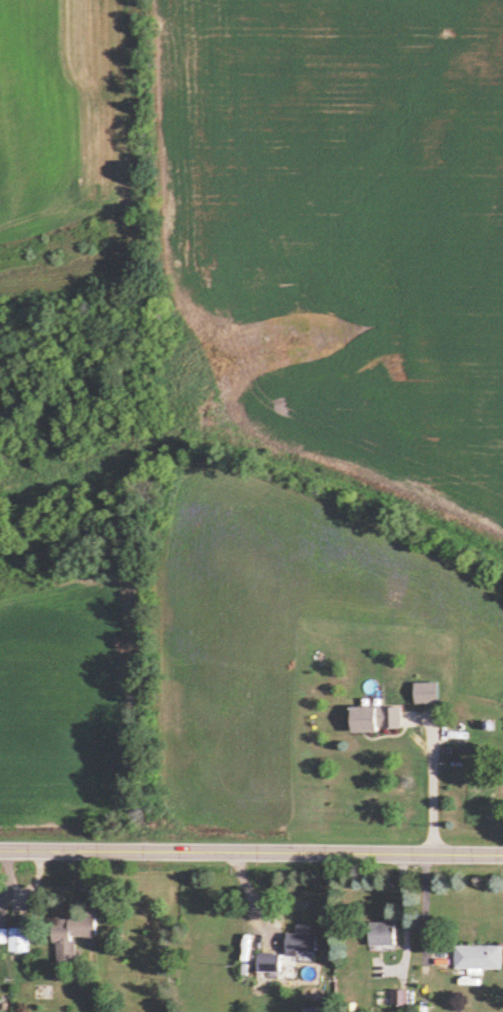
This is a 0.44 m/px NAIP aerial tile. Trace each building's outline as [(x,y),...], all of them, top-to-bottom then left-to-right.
[(443,703),(443,681),(419,681),(419,703),(443,703)] [(355,706),(355,731),(403,731),(403,706),(355,706)] [(56,964),(77,963),(76,937),(84,937),(84,944),(98,943),(97,916),(55,918),(56,964)] [(397,947),(397,922),(371,922),(371,947),(397,947)] [(318,923),(298,923),(298,934),(287,934),(287,954),(318,954),(318,923)] [(10,951),(29,951),(29,926),(10,926),(10,951)] [(455,968),(502,968),(502,945),(455,945),(455,968)] [(280,971),(280,953),(258,953),(258,971),(280,971)]
